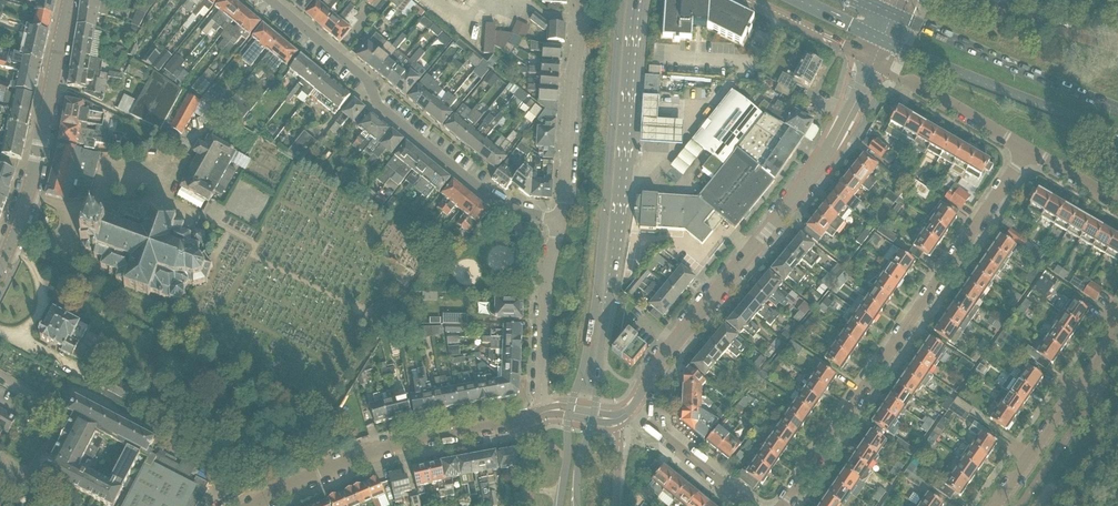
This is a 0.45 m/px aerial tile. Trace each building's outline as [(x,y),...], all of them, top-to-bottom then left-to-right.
[(28,0),(37,2),(36,3),(35,11),(36,11),(42,12),(53,15),(56,0),(28,0)] [(80,10),(97,13),(98,13),(108,15),(110,3),(101,1),(100,1),(100,0),(99,0),(91,0),(91,2),(81,0),(80,10)] [(184,9),(191,14),(192,14),(196,8),(202,0),(191,0),(184,9)] [(192,14),(196,17),(198,14),(204,7),(208,11),(217,0),(202,0),(196,8),(192,14)] [(212,29),(234,2),(232,0),(221,0),(214,8),(218,11),(201,32),(206,36),(207,35),(212,29)] [(295,6),(304,13),(311,4),(314,1),(314,0),(300,0),(295,6)] [(314,22),(332,0),(325,0),(322,5),(317,0),(305,14),(314,22)] [(322,29),(334,14),(331,12),(340,0),(332,0),(314,22),(322,29)] [(397,9),(408,17),(413,11),(416,7),(407,0),(404,0),(398,8),(397,9)] [(663,37),(674,37),(674,41),(680,41),(680,38),(691,39),(692,26),(707,27),(707,28),(741,44),(746,34),(749,35),(752,30),(749,29),(754,18),(717,0),(665,0),(663,37)] [(220,28),(224,31),(243,9),(234,2),(212,29),(216,32),(220,28)] [(322,29),(331,35),(352,10),(354,7),(350,4),(339,18),(334,14),(322,29)] [(138,12),(145,15),(149,9),(142,5),(138,12)] [(208,11),(204,7),(198,14),(202,18),(208,11)] [(416,7),(413,11),(421,17),(424,13),(416,7)] [(224,40),(218,48),(222,51),(224,49),(229,42),(251,16),(243,9),(224,31),(220,36),(224,40)] [(80,10),(78,24),(94,27),(95,28),(98,13),(97,13),(80,10)] [(352,10),(331,35),(340,43),(357,21),(353,18),(357,14),(352,10)] [(26,16),(24,24),(30,26),(29,28),(33,29),(49,33),(53,15),(42,12),(36,11),(35,18),(26,16)] [(136,12),(131,25),(132,25),(138,27),(139,27),(145,15),(136,12)] [(547,41),(553,42),(565,43),(566,25),(548,24),(535,14),(530,20),(544,31),(548,31),(547,41)] [(260,23),(251,16),(229,42),(234,46),(241,37),(245,40),(260,23)] [(424,17),(419,23),(428,31),(429,30),(433,25),(424,17)] [(21,33),(28,35),(48,39),(49,33),(33,29),(29,28),(30,26),(24,24),(22,23),(19,33),(21,33)] [(78,24),(75,40),(93,43),(94,33),(95,28),(94,27),(78,24)] [(132,25),(129,33),(135,35),(138,27),(132,25)] [(245,54),(241,59),(246,62),(250,58),(252,54),(271,32),(262,25),(255,33),(251,38),(256,42),(248,51),(245,54)] [(433,25),(429,30),(438,37),(442,32),(433,25)] [(211,39),(216,32),(212,29),(207,35),(211,39)] [(250,58),(246,62),(250,66),(257,58),(264,49),(268,52),(279,39),(271,32),(252,54),(250,58)] [(21,33),(19,38),(27,41),(23,58),(42,62),(48,39),(28,35),(21,33)] [(438,39),(437,40),(445,46),(450,40),(442,33),(442,34),(438,39)] [(357,57),(368,66),(387,43),(376,34),(357,57)] [(368,66),(378,74),(397,50),(407,38),(402,34),(392,46),(387,43),(368,66)] [(513,34),(507,43),(509,44),(513,46),(516,48),(522,38),(513,34)] [(265,65),(269,69),(288,46),(279,39),(268,52),(273,56),(265,65)] [(75,40),(72,55),(90,58),(93,43),(75,40)] [(459,40),(455,45),(461,50),(465,45),(459,40)] [(542,52),(542,59),(560,60),(561,46),(542,44),(531,42),(530,51),(542,52)] [(507,43),(503,51),(508,54),(513,46),(509,44),(507,43)] [(127,54),(126,55),(134,58),(139,47),(131,44),(127,54)] [(465,45),(461,50),(468,55),(471,51),(465,45)] [(288,46),(269,69),(274,72),(282,63),(286,66),(297,53),(288,46)] [(144,61),(152,67),(161,54),(153,49),(144,61)] [(406,58),(387,81),(396,89),(415,65),(425,53),(420,49),(410,61),(406,58)] [(378,74),(387,81),(406,58),(397,50),(378,74)] [(3,64),(6,64),(5,68),(18,71),(39,75),(42,63),(42,62),(23,58),(22,58),(19,55),(15,53),(9,52),(7,61),(0,59),(0,63),(3,64)] [(72,55),(70,70),(87,73),(87,71),(88,71),(94,72),(99,73),(101,60),(98,59),(90,58),(72,55)] [(473,55),(468,60),(477,68),(480,64),(481,62),(473,55)] [(300,56),(289,69),(301,80),(313,66),(300,56)] [(493,56),(488,64),(492,67),(498,60),(493,56)] [(113,57),(110,62),(116,66),(119,60),(113,57)] [(821,66),(811,60),(805,57),(794,79),(782,73),(777,83),(792,91),(795,84),(800,87),(802,85),(808,88),(809,88),(821,66)] [(158,59),(152,67),(159,72),(165,64),(164,63),(159,59),(158,59)] [(131,61),(125,71),(144,82),(150,72),(131,61)] [(541,75),(559,76),(560,62),(541,61),(541,67),(529,67),(529,68),(528,74),(541,75)] [(415,65),(396,89),(406,97),(413,88),(418,82),(426,72),(416,64),(415,65)] [(477,68),(476,69),(485,75),(488,71),(481,65),(480,64),(477,68)] [(307,97),(313,89),(325,76),(313,66),(301,80),(298,84),(304,88),(301,91),(307,97)] [(173,76),(170,80),(178,86),(188,74),(180,67),(173,76)] [(70,70),(67,86),(69,86),(78,88),(85,89),(86,80),(93,81),(93,79),(94,72),(88,71),(87,71),(87,73),(70,70)] [(407,98),(416,105),(435,82),(442,74),(438,70),(431,78),(427,75),(407,98)] [(14,75),(12,82),(16,83),(15,90),(24,92),(35,94),(39,75),(18,71),(17,76),(14,75)] [(154,71),(146,86),(147,87),(174,103),(175,104),(183,90),(154,71)] [(490,72),(485,79),(492,85),(498,78),(490,72)] [(107,82),(107,84),(121,86),(123,75),(109,73),(107,82)] [(192,89),(201,96),(217,76),(213,73),(207,80),(202,76),(192,89)] [(317,101),(322,105),(338,86),(325,75),(325,76),(313,89),(321,96),(317,101)] [(528,80),(528,85),(558,87),(559,76),(541,75),(540,81),(528,80)] [(643,100),(659,101),(660,77),(645,75),(643,100)] [(93,81),(91,92),(106,94),(107,84),(107,82),(93,79),(93,81)] [(416,105),(425,112),(436,99),(443,91),(439,88),(440,86),(435,82),(416,105)] [(511,82),(505,89),(514,96),(519,90),(519,89),(511,82)] [(6,94),(6,93),(7,93),(10,86),(0,83),(0,92),(6,94)] [(285,96),(287,97),(297,85),(295,83),(285,96)] [(297,85),(287,97),(291,101),(301,88),(297,85)] [(545,109),(544,110),(556,112),(558,87),(528,85),(528,91),(539,92),(539,100),(537,103),(545,109)] [(137,102),(130,114),(161,129),(175,104),(174,103),(147,87),(146,86),(137,102)] [(338,86),(322,105),(335,115),(351,96),(338,86)] [(772,99),(776,93),(768,88),(764,94),(772,99)] [(514,96),(510,101),(518,107),(519,106),(522,103),(527,97),(528,96),(519,90),(514,96)] [(6,94),(4,103),(11,105),(10,110),(31,115),(35,96),(24,94),(14,91),(14,94),(7,93),(6,93),(6,94)] [(702,167),(714,178),(736,151),(764,115),(765,114),(764,114),(769,105),(764,100),(755,110),(732,91),(692,140),(711,156),(702,167)] [(68,93),(64,113),(89,117),(85,124),(96,126),(101,127),(100,133),(106,134),(107,128),(103,127),(105,114),(92,112),(93,109),(93,106),(78,98),(68,93)] [(425,112),(433,119),(453,96),(448,93),(440,102),(436,99),(425,112)] [(196,109),(210,117),(215,109),(187,94),(174,118),(169,127),(182,134),(193,115),(196,109)] [(202,99),(211,106),(215,101),(206,94),(202,99)] [(118,109),(130,114),(137,102),(124,96),(118,109)] [(453,96),(433,119),(442,127),(453,113),(449,109),(457,100),(453,96)] [(524,104),(520,109),(525,113),(529,109),(530,110),(535,104),(527,97),(522,103),(524,104)] [(223,110),(222,112),(231,117),(241,104),(233,98),(228,105),(226,107),(223,110)] [(342,114),(335,123),(340,128),(348,119),(353,123),(358,117),(365,109),(355,101),(354,100),(342,114)] [(682,147),(684,122),(672,121),(658,120),(658,113),(659,101),(643,100),(642,112),(640,144),(671,146),(682,147)] [(218,101),(216,104),(223,110),(226,107),(218,101)] [(778,122),(765,114),(764,115),(804,137),(805,138),(813,125),(812,122),(791,109),(777,101),(773,109),(782,115),(778,122)] [(231,117),(239,122),(249,111),(241,104),(231,117)] [(451,119),(444,128),(453,135),(472,112),(467,108),(463,105),(455,114),(451,119)] [(530,113),(536,118),(542,110),(536,105),(530,113)] [(472,112),(453,135),(461,142),(473,128),(482,116),(477,112),(480,108),(477,106),(472,112)] [(9,115),(8,122),(4,122),(28,127),(31,115),(10,110),(0,108),(0,113),(9,115)] [(210,117),(196,109),(193,115),(207,123),(210,117)] [(890,124),(885,133),(898,140),(901,135),(912,116),(911,116),(911,117),(899,110),(899,109),(897,112),(890,124)] [(540,121),(539,138),(555,139),(556,112),(544,110),(540,116),(546,118),(546,122),(540,121)] [(172,121),(176,113),(173,111),(168,120),(172,121)] [(64,113),(62,125),(80,129),(81,129),(82,124),(85,125),(85,124),(89,117),(64,113)] [(489,126),(470,149),(478,156),(490,142),(486,139),(504,116),(500,113),(495,119),(494,119),(493,120),(489,126)] [(363,132),(352,145),(357,149),(368,137),(380,122),(370,114),(363,122),(358,128),(363,132)] [(473,128),(461,142),(470,149),(489,126),(493,120),(494,119),(489,115),(483,122),(484,123),(477,132),(473,128)] [(764,115),(736,151),(773,181),(804,137),(764,115)] [(901,135),(914,142),(924,124),(912,117),(912,116),(901,135)] [(4,122),(4,123),(2,132),(6,133),(1,155),(21,160),(28,127),(4,122)] [(357,149),(352,156),(356,160),(364,151),(370,157),(376,150),(375,149),(378,145),(379,145),(384,139),(391,130),(380,122),(368,137),(357,149)] [(914,143),(912,147),(912,148),(924,154),(926,150),(937,131),(936,132),(924,125),(925,124),(924,124),(914,142),(914,143)] [(62,125),(59,141),(70,143),(78,144),(78,146),(94,149),(96,143),(120,148),(122,138),(106,134),(100,133),(95,132),(81,129),(80,129),(62,125)] [(288,152),(301,160),(317,141),(305,131),(288,152)] [(506,140),(487,163),(496,171),(503,162),(507,157),(503,153),(510,144),(518,135),(513,131),(506,140)] [(926,150),(939,157),(950,138),(949,139),(937,132),(938,131),(937,131),(926,150)] [(392,132),(385,140),(380,146),(380,145),(376,150),(370,157),(363,166),(368,171),(386,150),(391,155),(403,140),(392,132)] [(180,187),(208,202),(214,192),(218,185),(228,166),(230,162),(236,152),(233,151),(234,150),(208,136),(203,145),(199,143),(193,153),(198,155),(180,187)] [(478,156),(487,163),(506,140),(502,136),(494,146),(490,142),(478,156)] [(524,137),(520,142),(529,148),(529,137),(524,137)] [(555,139),(539,138),(538,154),(543,155),(543,158),(553,159),(555,139)] [(866,138),(863,142),(869,147),(872,143),(866,138)] [(869,147),(868,148),(884,160),(888,154),(891,150),(888,148),(876,138),(872,143),(869,147)] [(939,157),(952,165),(963,146),(962,146),(962,147),(950,140),(950,139),(950,138),(939,157)] [(520,142),(516,148),(516,149),(527,157),(532,150),(529,148),(520,142)] [(59,143),(59,144),(45,195),(63,199),(89,199),(101,154),(59,143)] [(395,157),(377,179),(385,185),(390,179),(392,180),(397,174),(395,173),(414,150),(406,143),(399,152),(395,157)] [(952,165),(949,170),(961,178),(962,176),(965,172),(975,153),(975,154),(963,147),(963,146),(952,165)] [(498,172),(492,180),(506,191),(512,183),(511,183),(517,176),(516,176),(525,164),(523,163),(525,161),(524,161),(527,157),(516,149),(502,166),(498,172)] [(397,174),(392,180),(399,186),(403,181),(411,171),(413,172),(424,158),(423,157),(414,150),(395,173),(397,174)] [(736,151),(714,178),(697,198),(642,195),(642,198),(640,197),(638,200),(637,202),(636,204),(635,207),(635,209),(635,212),(635,214),(635,217),(635,219),(636,222),(637,224),(638,227),(640,227),(640,230),(656,231),(656,229),(684,231),(702,245),(713,232),(703,225),(714,212),(735,229),(770,187),(773,181),(736,151)] [(251,161),(236,152),(230,162),(245,171),(251,161)] [(975,153),(965,172),(978,180),(984,170),(988,172),(992,165),(988,163),(989,161),(988,160),(987,161),(975,154),(976,154),(975,153)] [(863,154),(855,165),(869,176),(878,165),(863,154)] [(888,154),(884,160),(889,164),(893,158),(888,154)] [(529,197),(540,198),(541,181),(536,180),(537,169),(540,169),(540,160),(540,159),(536,156),(535,164),(535,163),(535,168),(531,172),(532,172),(531,173),(529,197)] [(318,158),(312,166),(317,171),(324,163),(318,158)] [(409,184),(405,189),(410,193),(414,188),(433,165),(425,159),(424,158),(413,172),(405,181),(406,182),(409,184)] [(542,181),(540,198),(551,199),(552,181),(553,161),(548,161),(548,169),(547,169),(546,181),(542,181)] [(512,183),(529,197),(531,173),(532,172),(531,172),(526,168),(528,166),(525,164),(516,176),(517,176),(511,183),(512,183)] [(414,188),(423,195),(442,172),(433,165),(414,188)] [(855,165),(847,175),(861,186),(868,192),(876,182),(869,176),(855,165)] [(11,186),(15,172),(0,166),(0,181),(11,186)] [(228,166),(218,185),(225,189),(236,170),(228,166)] [(896,169),(891,175),(901,183),(905,177),(896,169)] [(430,186),(423,195),(427,199),(434,189),(439,193),(443,188),(450,179),(442,172),(430,186)] [(338,173),(333,178),(339,182),(344,177),(338,173)] [(923,173),(919,180),(924,183),(928,176),(923,173)] [(847,175),(838,185),(853,197),(861,186),(847,175)] [(928,176),(924,183),(931,187),(935,180),(928,176)] [(7,201),(11,186),(0,181),(0,199),(7,201)] [(931,193),(914,181),(910,187),(914,190),(913,192),(925,201),(931,193)] [(437,207),(443,212),(462,189),(453,182),(442,195),(445,198),(437,207)] [(225,189),(218,185),(214,192),(221,196),(225,189)] [(838,185),(830,196),(845,207),(852,212),(852,213),(860,203),(853,197),(838,185)] [(898,188),(894,194),(898,198),(903,192),(898,188)] [(368,189),(364,194),(369,197),(372,192),(368,189)] [(455,206),(460,211),(472,197),(462,189),(443,212),(447,216),(455,206)] [(959,189),(955,195),(965,202),(969,196),(959,189)] [(1027,208),(1041,216),(1052,197),(1051,196),(1051,197),(1038,190),(1039,189),(1038,189),(1037,191),(1032,189),(1028,195),(1033,198),(1027,208)] [(890,191),(885,197),(894,204),(898,198),(894,194),(890,191)] [(955,195),(949,191),(945,197),(961,208),(965,202),(955,195)] [(379,195),(374,202),(381,208),(387,200),(379,195)] [(830,196),(822,206),(844,223),(852,212),(845,207),(830,196)] [(457,223),(462,228),(481,205),(472,197),(460,211),(464,214),(457,223)] [(1041,216),(1053,224),(1064,204),(1063,205),(1051,198),(1052,197),(1041,216)] [(899,198),(895,203),(902,208),(906,203),(899,198)] [(390,200),(385,206),(394,213),(399,206),(390,200)] [(933,210),(928,218),(929,219),(932,221),(947,231),(946,230),(954,218),(955,219),(956,218),(947,212),(944,210),(947,206),(941,202),(940,202),(934,211),(933,210)] [(1053,224),(1066,231),(1077,212),(1077,211),(1076,212),(1064,205),(1064,204),(1053,224)] [(481,205),(462,228),(467,231),(474,222),(478,226),(490,212),(481,205)] [(822,206),(814,217),(835,233),(844,223),(822,206)] [(896,206),(892,212),(896,215),(900,209),(896,206)] [(881,209),(876,215),(882,220),(887,213),(881,209)] [(178,303),(178,304),(179,304),(179,302),(184,297),(185,298),(186,296),(184,296),(184,288),(188,284),(192,285),(192,287),(194,287),(194,285),(205,282),(206,283),(207,282),(206,281),(211,267),(213,267),(212,266),(211,266),(207,261),(212,258),(209,254),(205,257),(204,257),(205,255),(204,254),(203,256),(199,254),(198,247),(204,242),(205,243),(205,241),(204,241),(204,234),(205,233),(204,232),(203,233),(195,230),(195,229),(194,229),(194,230),(175,223),(176,220),(176,219),(175,218),(174,220),(164,216),(165,215),(163,214),(163,216),(153,212),(153,211),(151,210),(150,214),(141,211),(139,217),(132,215),(133,213),(133,211),(131,210),(131,212),(130,212),(130,214),(121,211),(118,218),(109,215),(107,221),(105,220),(103,220),(101,216),(97,215),(94,217),(92,220),(88,218),(80,241),(84,242),(83,246),(85,250),(89,251),(93,249),(94,251),(96,250),(94,257),(103,260),(100,267),(110,271),(109,273),(109,275),(110,275),(111,274),(112,272),(118,274),(116,281),(125,284),(124,288),(125,289),(126,287),(136,291),(135,292),(137,293),(138,291),(148,295),(147,296),(148,297),(150,293),(158,295),(159,297),(162,297),(169,299),(168,300),(169,301),(171,300),(178,303)] [(1066,231),(1079,238),(1090,219),(1089,219),(1089,220),(1077,213),(1077,212),(1066,231)] [(876,215),(872,221),(877,225),(882,220),(876,215)] [(409,217),(405,223),(412,227),(416,222),(409,217)] [(835,233),(814,217),(803,231),(817,242),(825,232),(832,237),(835,233)] [(928,226),(923,233),(938,244),(938,243),(937,243),(946,231),(947,232),(947,231),(932,221),(929,219),(928,218),(924,224),(925,225),(928,226)] [(1079,238),(1092,246),(1103,227),(1102,227),(1102,228),(1089,221),(1090,219),(1079,238)] [(881,225),(877,232),(893,243),(898,237),(881,225)] [(1092,246),(1104,253),(1115,234),(1114,235),(1102,228),(1103,227),(1092,246)] [(865,229),(860,236),(865,240),(870,233),(865,229)] [(1006,235),(1023,247),(1027,241),(1010,229),(1006,235)] [(938,244),(923,233),(921,232),(917,237),(919,239),(914,246),(929,257),(928,256),(937,243),(938,244)] [(801,233),(792,244),(815,263),(819,258),(810,250),(815,245),(801,233)] [(875,233),(870,240),(877,245),(882,238),(875,233)] [(1104,253),(1117,261),(1117,260),(1117,237),(1115,235),(1116,234),(1115,234),(1104,253)] [(860,236),(856,242),(861,246),(865,240),(860,236)] [(992,247),(991,248),(1007,258),(1009,259),(1011,261),(1012,259),(1013,257),(1013,255),(1013,254),(1014,253),(1017,248),(1009,242),(999,236),(1000,236),(992,248),(992,247)] [(792,244),(785,253),(798,264),(802,260),(811,268),(815,263),(792,244)] [(1034,245),(1030,252),(1034,255),(1039,249),(1034,245)] [(984,259),(983,259),(999,270),(1001,271),(1005,264),(1009,259),(1007,258),(991,248),(992,248),(984,259)] [(1039,249),(1034,255),(1041,259),(1045,253),(1039,249)] [(839,250),(834,257),(845,266),(851,258),(846,254),(845,256),(839,250)] [(890,257),(888,259),(889,263),(890,264),(906,275),(905,274),(913,263),(914,263),(905,257),(897,251),(893,256),(890,257)] [(860,252),(856,257),(862,262),(867,257),(860,252)] [(785,253),(777,262),(800,281),(805,276),(795,268),(798,264),(785,253)] [(657,254),(652,258),(659,264),(660,265),(664,260),(657,254)] [(856,257),(852,262),(858,268),(862,262),(856,257)] [(652,258),(644,268),(650,274),(659,264),(652,258)] [(975,271),(991,282),(995,275),(998,277),(1001,272),(1001,271),(999,270),(983,259),(983,260),(984,260),(976,271),(975,271)] [(800,281),(777,262),(771,270),(784,281),(788,277),(797,285),(800,281)] [(668,263),(664,268),(665,268),(665,269),(687,287),(695,278),(680,266),(677,270),(668,263)] [(884,270),(880,275),(882,276),(898,287),(898,286),(897,286),(905,275),(906,275),(890,264),(889,263),(888,263),(885,268),(884,270)] [(837,264),(829,274),(837,280),(838,279),(842,274),(845,270),(837,264)] [(1057,266),(1053,272),(1057,275),(1062,269),(1057,266)] [(644,268),(641,272),(647,278),(650,274),(644,268)] [(669,280),(664,285),(679,297),(687,287),(665,269),(665,268),(664,268),(660,273),(669,280)] [(1032,268),(1029,273),(1036,278),(1039,273),(1032,268)] [(1062,269),(1057,275),(1064,280),(1068,273),(1062,269)] [(967,283),(983,294),(987,287),(989,288),(993,283),(991,282),(975,271),(976,272),(968,283),(967,283)] [(641,272),(636,278),(642,283),(647,278),(641,272)] [(769,272),(761,281),(784,300),(788,295),(779,287),(783,283),(769,272)] [(828,273),(820,282),(822,284),(827,288),(829,290),(837,280),(829,274),(828,273)] [(1029,273),(1024,279),(1031,284),(1036,278),(1029,273)] [(842,274),(838,279),(838,280),(844,285),(848,279),(842,274)] [(889,298),(889,299),(890,298),(889,298),(897,286),(897,287),(898,287),(882,276),(880,275),(868,284),(869,284),(889,298)] [(1053,286),(1040,277),(1031,291),(1044,300),(1049,297),(1047,295),(1053,286)] [(1074,277),(1069,283),(1077,289),(1081,282),(1074,277)] [(659,321),(663,316),(665,316),(668,313),(667,311),(671,307),(648,288),(642,283),(636,278),(624,292),(630,298),(638,288),(653,299),(648,304),(653,309),(649,314),(659,321)] [(1085,278),(1081,283),(1087,287),(1098,295),(1102,289),(1085,278)] [(838,280),(833,286),(838,290),(844,285),(840,281),(838,280)] [(761,281),(754,289),(768,301),(776,307),(779,303),(784,308),(788,303),(784,300),(761,281)] [(652,283),(648,288),(671,307),(679,297),(664,285),(661,290),(652,283)] [(959,294),(959,295),(975,306),(979,299),(981,300),(985,295),(983,294),(967,283),(968,284),(960,295),(959,294)] [(1078,289),(1083,292),(1087,287),(1081,283),(1078,289)] [(822,284),(815,293),(820,297),(827,288),(822,284)] [(861,296),(864,298),(881,310),(889,298),(869,284),(861,296)] [(1087,287),(1083,292),(1094,300),(1098,295),(1087,287)] [(754,289),(747,298),(775,321),(779,315),(775,311),(774,312),(765,304),(768,301),(754,289)] [(810,289),(803,298),(813,306),(820,297),(815,293),(810,289)] [(1015,292),(1012,296),(1019,301),(1022,296),(1015,292)] [(951,306),(971,320),(979,309),(975,306),(959,295),(959,296),(952,307),(951,306)] [(1012,296),(1008,303),(1015,308),(1019,301),(1012,296)] [(747,298),(740,306),(753,318),(757,313),(767,321),(766,322),(770,326),(775,321),(747,298)] [(827,298),(822,303),(828,308),(832,303),(827,298)] [(862,305),(858,311),(873,322),(874,322),(873,321),(880,310),(881,311),(881,310),(864,298),(860,303),(862,305)] [(1025,299),(1022,304),(1028,308),(1031,303),(1025,299)] [(495,316),(495,319),(522,319),(522,312),(521,312),(521,308),(522,308),(522,300),(496,300),(496,302),(494,302),(493,303),(492,303),(491,304),(490,305),(490,306),(489,307),(489,308),(488,309),(489,310),(489,311),(489,312),(490,313),(490,314),(491,315),(492,315),(493,316),(494,316),(495,316)] [(1067,306),(1062,314),(1064,315),(1079,325),(1078,324),(1087,312),(1088,313),(1088,312),(1071,300),(1067,306)] [(804,301),(797,310),(799,311),(805,316),(812,308),(811,307),(804,301)] [(822,303),(818,308),(824,313),(828,308),(822,303)] [(1028,308),(1022,304),(1017,310),(1023,314),(1028,308)] [(740,306),(733,315),(756,334),(760,329),(751,321),(753,318),(740,306)] [(943,318),(958,329),(961,331),(963,332),(971,320),(951,306),(950,307),(951,307),(944,319),(943,318)] [(850,314),(845,320),(847,322),(865,334),(865,333),(872,322),(873,323),(873,322),(858,311),(855,310),(852,308),(849,313),(850,314)] [(59,350),(68,356),(72,358),(72,357),(79,360),(81,360),(87,349),(79,344),(87,328),(53,310),(44,327),(42,328),(39,334),(40,339),(47,343),(49,342),(60,348),(59,350)] [(799,311),(793,318),(799,323),(805,316),(799,311)] [(170,321),(173,315),(165,312),(162,318),(170,321)] [(1079,325),(1064,315),(1062,314),(1058,319),(1060,321),(1055,328),(1070,338),(1069,338),(1078,325),(1079,326),(1079,325)] [(443,324),(468,325),(468,315),(443,315),(443,324)] [(756,334),(733,315),(726,323),(740,334),(743,330),(753,338),(756,334)] [(999,315),(995,320),(1002,324),(1005,319),(999,315)] [(935,330),(934,331),(943,337),(948,340),(950,341),(954,344),(963,332),(961,331),(958,329),(943,318),(942,319),(943,319),(935,331),(935,330)] [(1002,324),(995,320),(991,326),(998,330),(1002,324)] [(808,321),(803,326),(809,330),(813,325),(808,321)] [(846,329),(841,335),(857,346),(857,345),(856,345),(864,334),(865,334),(847,322),(844,327),(846,329)] [(795,323),(788,331),(792,335),(799,326),(795,323)] [(392,325),(385,336),(389,338),(396,327),(392,325)] [(725,325),(717,333),(741,353),(744,348),(735,341),(738,336),(725,325)] [(491,331),(491,338),(522,339),(522,326),(511,326),(503,326),(503,331),(491,331)] [(803,326),(799,331),(804,335),(809,330),(803,326)] [(433,337),(431,327),(421,328),(423,339),(433,337)] [(441,327),(431,327),(433,337),(443,335),(441,327)] [(1047,341),(1061,351),(1062,351),(1061,350),(1069,338),(1070,339),(1070,338),(1055,328),(1053,327),(1049,332),(1052,334),(1047,341)] [(632,367),(647,349),(641,345),(637,341),(638,340),(628,332),(627,333),(621,328),(618,344),(612,352),(621,360),(622,358),(632,367)] [(999,337),(1004,341),(1015,349),(1020,342),(1003,331),(999,337)] [(786,332),(781,338),(784,341),(785,342),(790,335),(789,334),(786,332)] [(741,353),(717,333),(710,342),(723,354),(727,350),(737,358),(741,353)] [(838,340),(833,347),(849,358),(849,357),(848,357),(856,346),(857,346),(841,335),(839,334),(836,339),(838,340)] [(1000,348),(1004,341),(999,337),(994,344),(1000,348)] [(482,338),(482,344),(491,344),(491,350),(497,351),(521,351),(522,339),(491,338),(485,338),(482,338)] [(921,350),(932,357),(938,362),(943,355),(946,350),(938,344),(929,338),(929,339),(930,339),(922,350),(921,350)] [(776,339),(771,345),(772,346),(776,349),(781,343),(776,339)] [(983,339),(980,344),(985,348),(989,343),(983,339)] [(1047,341),(1044,339),(1035,352),(1028,346),(1023,352),(1036,361),(1040,356),(1052,364),(1053,364),(1052,363),(1060,351),(1061,351),(1047,341)] [(791,340),(779,356),(785,360),(785,361),(793,352),(798,355),(803,349),(791,340)] [(710,342),(700,354),(723,374),(727,369),(718,361),(723,354),(710,342)] [(977,351),(972,359),(976,362),(985,348),(980,344),(975,350),(977,351)] [(459,346),(448,347),(449,356),(460,355),(459,346)] [(772,346),(764,355),(769,358),(776,349),(772,346)] [(849,358),(833,347),(831,346),(827,351),(829,352),(825,359),(841,370),(841,369),(840,369),(848,357),(849,358)] [(913,361),(913,362),(929,372),(933,366),(935,367),(939,362),(938,362),(921,350),(922,351),(914,362),(913,361)] [(497,356),(488,355),(488,359),(491,361),(493,362),(495,362),(496,362),(521,363),(521,357),(521,351),(497,351),(497,355),(497,356)] [(723,374),(700,354),(691,365),(705,377),(709,372),(718,379),(723,374)] [(779,356),(770,367),(774,370),(779,363),(780,365),(785,360),(779,356)] [(962,358),(958,363),(970,372),(974,366),(962,358)] [(369,361),(364,370),(364,372),(373,370),(370,360),(369,361)] [(491,361),(490,365),(494,367),(495,367),(498,369),(502,369),(501,374),(501,377),(502,377),(520,378),(521,363),(496,362),(495,362),(493,362),(491,361)] [(483,362),(477,365),(479,372),(488,367),(483,362)] [(905,373),(905,374),(923,386),(925,387),(933,376),(929,372),(913,362),(914,363),(906,374),(905,373)] [(1021,372),(1016,379),(1033,391),(1034,391),(1033,391),(1041,379),(1042,379),(1020,363),(1016,369),(1021,372)] [(980,364),(976,370),(984,376),(989,370),(980,364)] [(754,365),(747,374),(754,379),(758,375),(761,371),(754,365)] [(816,372),(812,379),(827,390),(828,389),(827,389),(835,378),(836,377),(818,365),(814,370),(816,372)] [(86,376),(82,385),(98,393),(107,376),(100,372),(101,371),(91,366),(86,376)] [(394,367),(387,369),(388,376),(396,374),(394,367)] [(422,368),(417,369),(424,412),(435,410),(431,389),(426,390),(425,381),(427,381),(425,368),(422,368)] [(684,374),(683,386),(702,387),(702,386),(706,382),(689,368),(684,374)] [(424,412),(417,369),(412,370),(414,384),(409,385),(412,403),(414,413),(424,412)] [(761,371),(758,375),(764,380),(768,375),(762,370),(761,371)] [(984,376),(976,370),(972,376),(983,384),(987,378),(984,376)] [(490,371),(484,373),(489,400),(517,395),(519,391),(520,378),(502,377),(501,377),(501,379),(492,381),(490,371)] [(362,373),(358,379),(360,385),(367,383),(364,372),(362,373)] [(468,372),(463,373),(468,404),(479,402),(475,383),(470,384),(468,372)] [(460,386),(455,387),(458,405),(468,404),(463,373),(458,374),(460,386)] [(474,374),(475,383),(479,402),(489,400),(484,373),(474,374)] [(897,385),(897,386),(912,396),(917,389),(919,391),(923,386),(905,374),(904,374),(905,375),(898,386),(897,385)] [(754,379),(753,380),(759,385),(764,380),(758,375),(754,379)] [(806,375),(798,387),(804,390),(819,401),(820,401),(819,400),(826,389),(827,390),(812,379),(809,377),(806,375)] [(952,382),(958,386),(963,380),(957,375),(952,382)] [(1010,375),(1001,388),(1007,392),(1024,404),(1025,404),(1024,403),(1032,391),(1033,392),(1033,391),(1016,379),(1010,375)] [(445,377),(440,378),(445,408),(458,405),(455,387),(452,388),(451,378),(446,379),(445,377)] [(435,384),(430,385),(431,389),(435,410),(445,408),(440,378),(434,379),(435,384)] [(683,386),(683,397),(706,398),(706,397),(707,393),(702,392),(702,387),(683,386)] [(889,397),(904,408),(909,401),(911,403),(915,398),(912,396),(897,386),(896,386),(897,386),(889,397)] [(399,389),(392,391),(399,417),(412,414),(409,403),(407,396),(405,387),(399,389)] [(790,399),(793,401),(811,413),(812,413),(811,412),(818,401),(819,402),(819,401),(804,390),(801,389),(798,387),(790,399)] [(380,393),(380,394),(382,403),(387,420),(399,417),(392,391),(386,392),(380,393)] [(1001,407),(1015,417),(1016,417),(1015,416),(1023,404),(1024,405),(1024,404),(1007,392),(1003,398),(1006,400),(1001,407)] [(382,403),(380,394),(373,396),(375,404),(369,406),(375,424),(387,420),(382,403)] [(746,394),(742,399),(748,404),(752,399),(746,394)] [(948,396),(945,401),(951,405),(952,403),(954,400),(948,396)] [(683,397),(682,409),(699,410),(701,411),(701,405),(706,405),(709,408),(713,403),(706,397),(706,398),(683,397)] [(881,409),(880,409),(896,420),(900,414),(902,415),(906,409),(904,408),(889,397),(888,398),(889,398),(881,409)] [(957,397),(954,400),(952,403),(968,414),(973,408),(957,397)] [(153,452),(148,450),(154,439),(95,409),(97,404),(93,401),(91,406),(75,398),(68,413),(74,416),(52,459),(45,455),(38,470),(108,505),(114,505),(122,490),(121,490),(123,487),(134,493),(139,483),(128,477),(139,455),(147,459),(144,465),(155,471),(178,484),(178,483),(182,485),(185,481),(187,482),(197,462),(186,455),(180,467),(157,456),(156,458),(151,456),(153,452)] [(742,399),(738,405),(744,410),(748,404),(742,399)] [(727,400),(722,406),(727,410),(732,404),(729,402),(727,400)] [(792,408),(787,414),(803,425),(802,424),(810,413),(811,414),(811,413),(793,401),(790,406),(792,408)] [(947,411),(948,409),(951,405),(945,401),(941,407),(947,411)] [(951,405),(948,409),(964,420),(968,414),(952,403),(951,405)] [(727,409),(721,405),(717,411),(723,416),(727,410),(727,409)] [(1015,417),(1001,407),(998,405),(994,411),(997,413),(992,420),(1006,430),(1007,430),(1006,429),(1014,417),(1015,418),(1015,417)] [(682,409),(682,421),(704,439),(711,430),(719,421),(712,417),(707,415),(704,413),(701,412),(701,411),(699,410),(682,409)] [(872,421),(872,422),(894,437),(902,425),(898,422),(898,421),(896,420),(880,409),(881,410),(873,421),(873,422),(872,421)] [(0,419),(0,435),(2,430),(8,433),(17,418),(5,411),(0,419)] [(718,412),(714,418),(719,421),(723,416),(718,412)] [(784,419),(779,426),(795,437),(795,436),(794,436),(802,425),(803,425),(787,414),(785,413),(782,418),(784,419)] [(739,414),(734,420),(739,424),(744,418),(739,414)] [(928,417),(925,422),(931,426),(934,422),(928,417)] [(744,418),(739,424),(744,428),(749,422),(744,418)] [(925,422),(920,428),(927,433),(931,426),(925,422)] [(974,422),(968,430),(977,436),(970,446),(972,447),(987,458),(988,457),(987,457),(995,445),(996,445),(986,438),(990,433),(974,422)] [(938,424),(930,436),(936,441),(945,428),(938,424)] [(776,431),(771,438),(787,449),(787,448),(786,448),(794,437),(795,437),(779,426),(777,425),(773,430),(776,431)] [(713,434),(706,443),(707,443),(707,442),(717,450),(717,451),(730,436),(729,436),(731,434),(725,429),(723,432),(719,428),(719,427),(713,434)] [(862,444),(877,455),(882,448),(884,449),(888,443),(870,431),(871,432),(863,444),(862,444)] [(730,436),(717,451),(718,452),(718,451),(728,459),(727,459),(728,460),(740,445),(740,444),(739,445),(729,437),(730,436)] [(767,443),(763,449),(779,460),(778,459),(785,449),(786,449),(787,449),(771,438),(769,436),(765,441),(767,443)] [(930,436),(926,442),(932,446),(936,441),(930,436)] [(895,444),(911,455),(915,450),(899,439),(895,444)] [(748,440),(743,447),(749,451),(755,444),(748,440)] [(853,456),(853,457),(868,468),(873,460),(875,462),(879,456),(877,455),(862,444),(861,444),(862,445),(854,457),(853,456)] [(970,446),(961,459),(963,460),(978,471),(979,470),(978,470),(986,458),(987,458),(972,447),(970,446)] [(759,455),(755,461),(771,472),(770,471),(777,460),(778,461),(779,460),(763,449),(761,448),(757,453),(759,455)] [(502,469),(509,468),(512,479),(521,478),(515,449),(498,452),(502,469)] [(735,457),(740,461),(745,454),(740,451),(735,457)] [(489,454),(484,455),(489,484),(490,492),(495,491),(497,491),(493,472),(499,471),(496,452),(494,453),(493,452),(490,452),(489,454)] [(917,453),(910,463),(916,467),(923,457),(917,453)] [(473,457),(470,457),(475,482),(476,482),(474,475),(480,474),(482,485),(489,484),(484,455),(478,456),(477,455),(474,455),(473,457)] [(458,459),(457,460),(460,478),(461,485),(468,484),(470,496),(477,495),(475,482),(470,457),(464,459),(462,457),(459,458),(458,459)] [(844,469),(844,470),(864,484),(873,471),(868,468),(853,457),(852,457),(853,458),(845,470),(844,469)] [(955,473),(969,483),(970,483),(969,483),(977,471),(978,471),(963,460),(961,459),(957,464),(960,466),(955,473)] [(457,460),(440,463),(447,497),(455,496),(452,480),(460,478),(457,460)] [(759,482),(761,484),(762,484),(763,484),(762,483),(769,472),(770,473),(771,472),(755,461),(753,460),(749,465),(751,467),(746,473),(741,470),(736,477),(753,491),(759,482)] [(897,461),(894,466),(900,471),(904,465),(897,461)] [(429,465),(427,466),(430,485),(438,483),(440,498),(447,497),(440,463),(435,464),(434,463),(430,464),(429,465)] [(910,463),(906,469),(912,473),(915,468),(916,467),(910,463)] [(412,469),(419,496),(425,494),(423,487),(430,485),(427,466),(424,466),(423,465),(419,466),(418,467),(412,469)] [(647,488),(658,497),(662,492),(663,492),(676,476),(665,466),(651,483),(647,488)] [(900,471),(894,466),(889,472),(896,477),(900,471)] [(915,468),(912,473),(918,477),(922,473),(915,468)] [(969,483),(955,473),(947,468),(933,488),(951,500),(956,493),(960,496),(961,496),(960,495),(968,483),(969,484),(969,483)] [(912,473),(906,469),(902,475),(918,486),(922,480),(918,477),(912,473)] [(835,482),(857,497),(865,485),(864,484),(844,470),(843,470),(844,471),(836,482),(835,482)] [(389,475),(391,485),(396,503),(403,501),(401,493),(410,491),(407,477),(403,478),(401,471),(389,475)] [(673,501),(674,502),(687,485),(676,476),(663,492),(667,496),(666,498),(672,503),(673,501)] [(197,505),(208,484),(196,477),(181,505),(197,505)] [(365,482),(375,505),(380,505),(377,498),(385,495),(382,487),(377,477),(365,482)] [(353,488),(360,505),(367,502),(369,505),(375,505),(365,482),(353,488)] [(826,495),(842,505),(850,505),(857,497),(835,482),(836,483),(827,495),(826,495)] [(699,494),(687,485),(674,502),(678,505),(679,504),(681,505),(688,505),(699,494)] [(880,486),(876,492),(882,496),(886,491),(880,486)] [(341,493),(346,505),(358,505),(360,505),(353,488),(341,493)] [(64,505),(69,505),(72,500),(53,490),(49,498),(64,505)] [(916,505),(941,505),(942,505),(943,505),(934,499),(925,493),(921,490),(918,496),(919,500),(916,505)] [(882,496),(876,492),(872,497),(878,502),(882,496)] [(328,498),(331,505),(346,505),(341,493),(328,498)] [(710,503),(699,494),(688,505),(707,505),(710,503)] [(826,495),(827,496),(820,505),(842,505),(826,495)] [(419,496),(410,498),(412,505),(421,505),(419,496)] [(884,502),(889,505),(890,505),(893,501),(887,497),(884,502)]
